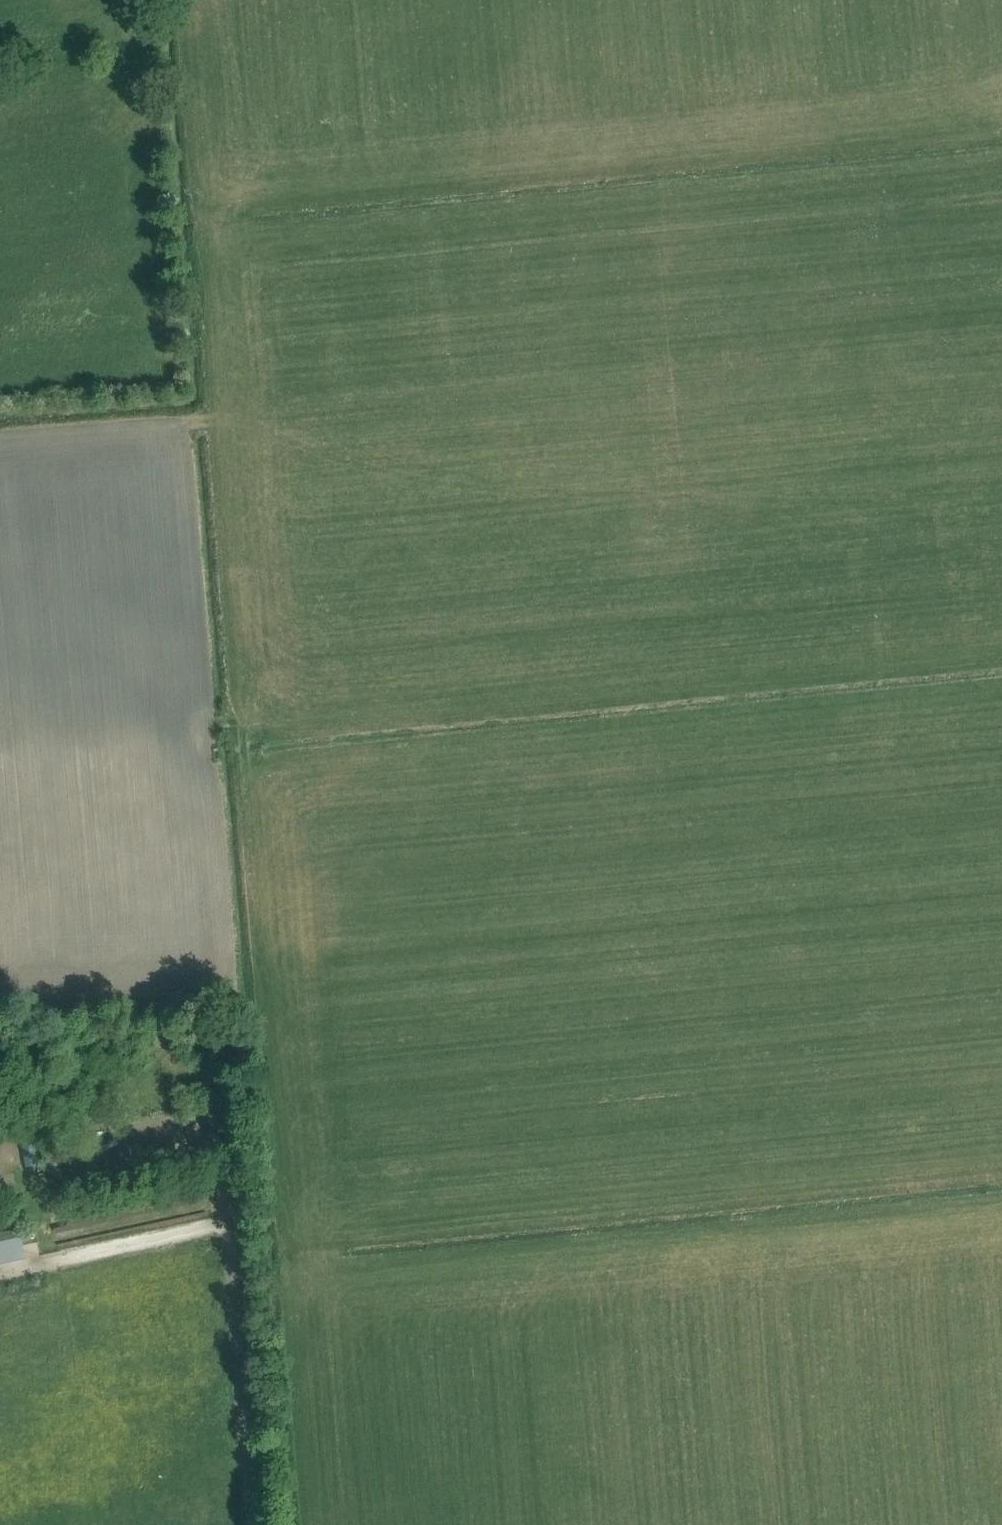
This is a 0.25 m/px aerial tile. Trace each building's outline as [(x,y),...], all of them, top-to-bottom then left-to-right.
[(28,1257),(21,1226),(0,1231),(0,1259),(1,1263),(28,1257)]
